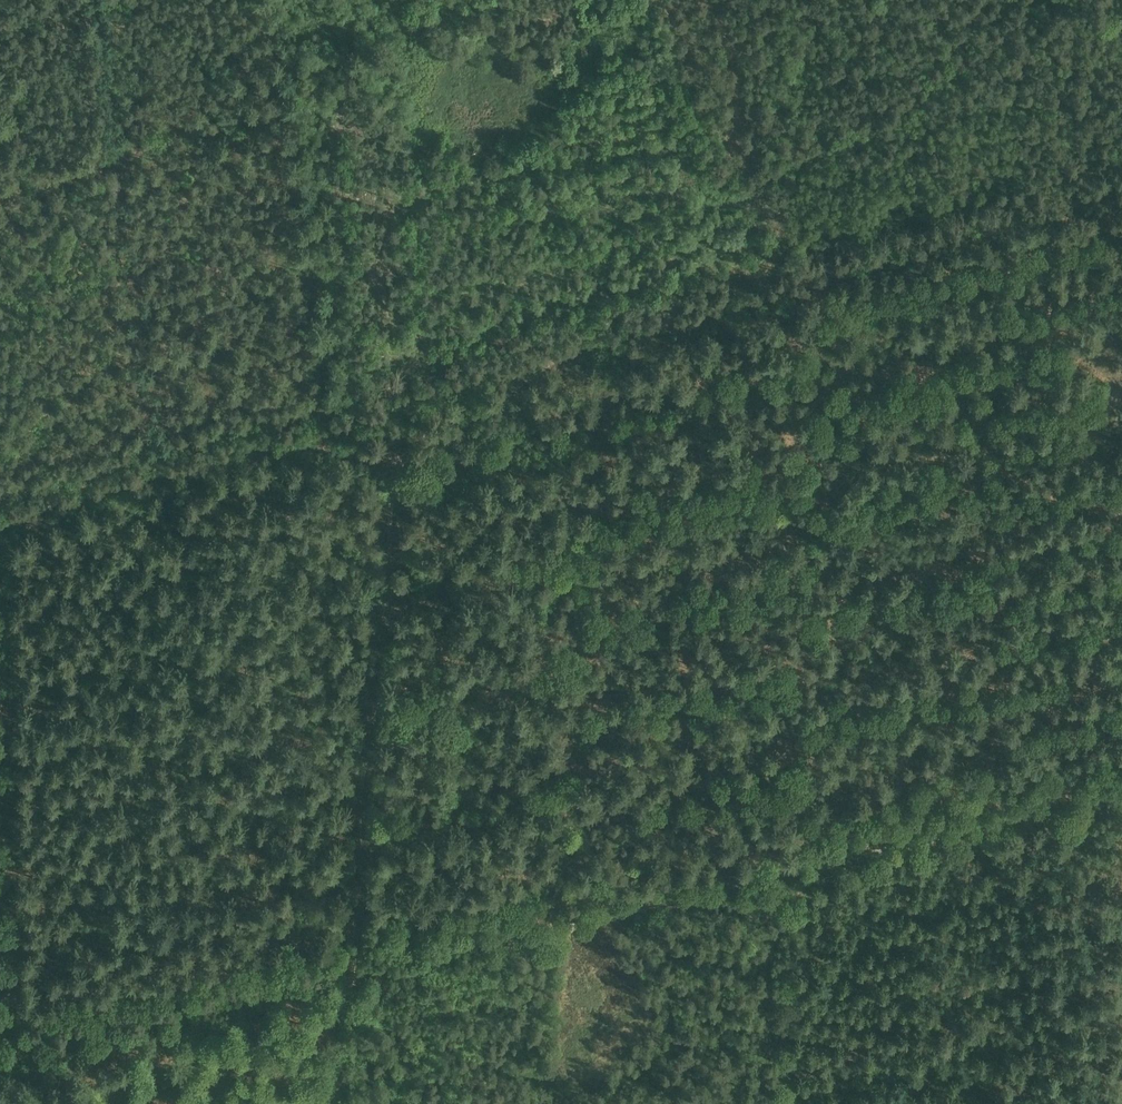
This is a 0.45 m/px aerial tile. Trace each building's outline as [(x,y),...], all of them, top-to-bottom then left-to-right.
[(787,659),(791,666),(799,662),(794,655),(787,659)]
